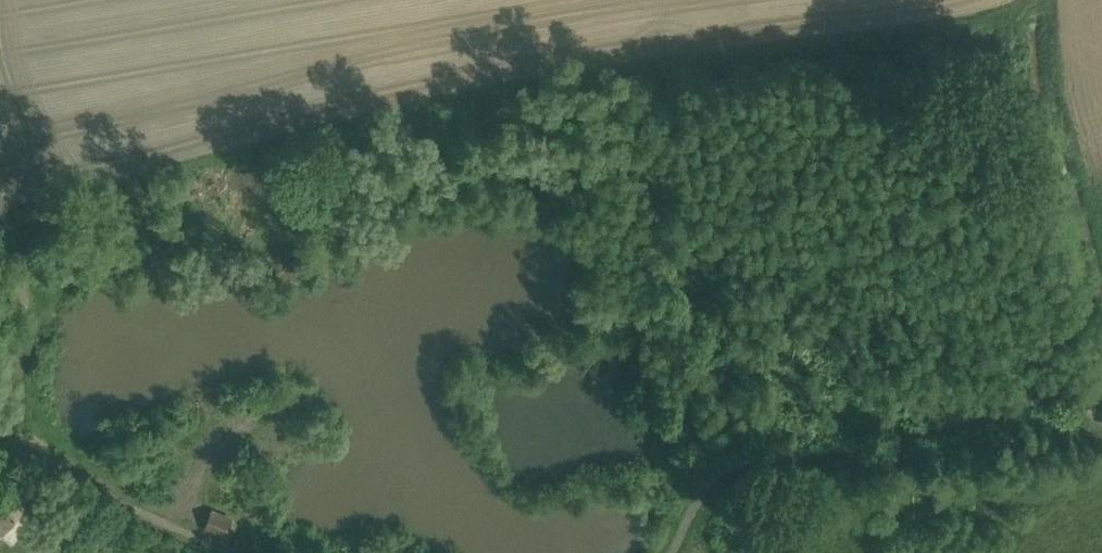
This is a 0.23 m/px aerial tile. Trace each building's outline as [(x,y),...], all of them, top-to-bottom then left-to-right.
[(8,526),(26,506),(0,483),(0,519),(8,526)]
